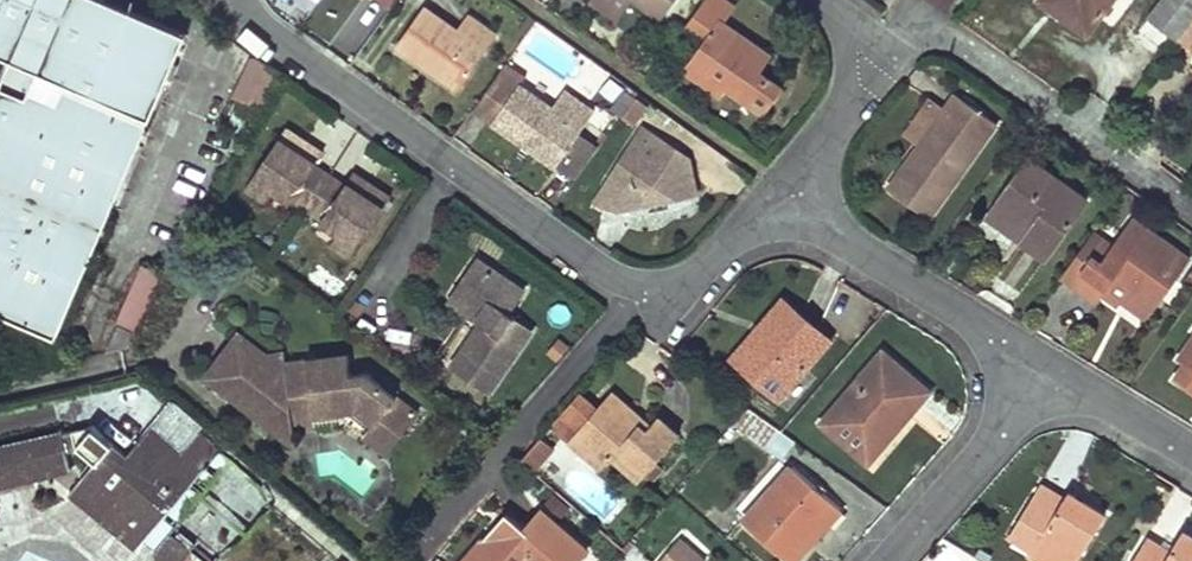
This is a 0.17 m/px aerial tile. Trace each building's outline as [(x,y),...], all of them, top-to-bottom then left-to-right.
[(56,337),(87,264),(149,122),(187,33),(109,0),(0,0),(0,54),(11,59),(0,82),(0,313),(56,337)] [(592,1),(620,20),(633,2),(661,21),(675,0),(593,0),(592,1)] [(689,24),(692,25),(708,38),(686,69),(723,96),(730,87),(765,112),(781,90),(758,74),(745,64),(756,49),(739,35),(720,23),(731,7),(720,0),(705,0),(689,24)] [(1055,0),(1042,0),(1058,12),(1062,5),(1055,0)] [(1062,5),(1058,12),(1087,32),(1109,0),(1055,0),(1062,5)] [(1148,18),(1177,40),(1179,38),(1191,21),(1191,0),(1162,0),(1148,18)] [(424,10),(398,46),(457,89),(495,36),(468,16),(456,31),(424,10)] [(1179,38),(1182,39),(1191,47),(1191,21),(1179,38)] [(664,47),(669,51),(679,38),(679,37),(673,33),(664,47)] [(756,49),(745,64),(758,74),(770,58),(756,49)] [(656,58),(645,50),(638,61),(648,69),(656,58)] [(277,73),(250,54),(229,98),(258,112),(277,73)] [(500,72),(473,109),(478,112),(555,166),(594,112),(566,91),(553,108),(500,72)] [(623,114),(636,95),(610,78),(597,97),(623,114)] [(996,123),(956,95),(954,98),(945,110),(919,146),(888,190),(929,218),(996,123)] [(637,99),(623,117),(633,124),(647,106),(637,99)] [(906,136),(919,146),(945,110),(931,100),(906,136)] [(304,140),(284,128),(251,181),(272,194),(289,205),(292,199),(308,209),(328,175),(312,166),(315,161),(298,150),(304,140)] [(690,159),(642,129),(613,175),(620,212),(639,219),(690,208),(698,195),(690,159)] [(322,151),(304,140),(298,150),(315,161),(322,151)] [(1030,159),(989,217),(1017,237),(1023,242),(1028,235),(1051,251),(1087,200),(1030,159)] [(352,170),(346,180),(364,191),(370,181),(352,170)] [(343,185),(328,175),(308,209),(323,218),(319,223),(337,234),(357,246),(390,193),(370,181),(364,191),(346,180),(343,185)] [(620,212),(613,175),(611,178),(597,201),(606,207),(620,212)] [(272,194),(251,181),(244,194),(264,206),(272,194)] [(1190,259),(1133,219),(1115,244),(1104,260),(1094,253),(1084,267),(1089,271),(1079,285),(1100,301),(1104,294),(1125,309),(1127,307),(1133,298),(1152,313),(1190,259)] [(1064,275),(1079,285),(1089,271),(1084,267),(1094,253),(1104,260),(1115,244),(1096,230),(1064,275)] [(337,234),(329,246),(350,259),(357,246),(337,234)] [(1028,235),(1023,242),(1026,243),(1046,258),(1051,251),(1028,235)] [(479,263),(455,298),(460,302),(480,315),(475,323),(480,327),(454,366),(491,392),(530,334),(529,332),(511,320),(513,316),(508,312),(521,292),(479,263)] [(314,264),(305,276),(332,294),(340,282),(314,264)] [(118,324),(148,337),(175,282),(143,267),(118,324)] [(1133,298),(1127,307),(1146,321),(1152,313),(1133,298)] [(781,299),(760,323),(767,329),(738,364),(779,398),(829,341),(781,299)] [(767,329),(760,323),(759,325),(731,357),(738,364),(767,329)] [(118,324),(107,351),(146,342),(148,337),(118,324)] [(240,334),(210,371),(275,423),(295,420),(293,409),(311,407),(312,413),(358,412),(377,427),(388,413),(393,416),(400,407),(364,380),(347,380),(346,360),(284,361),(284,354),(265,354),(240,334)] [(1179,358),(1186,362),(1174,379),(1191,392),(1191,339),(1179,358)] [(882,352),(821,423),(867,462),(908,415),(900,408),(907,401),(915,408),(929,392),(882,352)] [(275,423),(210,371),(205,377),(298,452),(295,424),(295,420),(275,423)] [(613,392),(598,409),(606,417),(579,447),(602,467),(612,456),(638,479),(641,480),(681,435),(660,417),(652,426),(646,432),(632,419),(637,413),(613,392)] [(900,408),(908,415),(915,408),(907,401),(900,408)] [(71,465),(67,450),(78,448),(94,461),(73,487),(109,515),(114,509),(123,517),(147,537),(221,450),(199,431),(203,427),(173,402),(133,449),(127,456),(118,467),(105,455),(114,444),(92,426),(16,444),(0,448),(0,481),(71,465)] [(295,420),(295,424),(313,422),(312,413),(311,407),(293,409),(295,420)] [(416,419),(400,407),(393,416),(388,413),(377,427),(366,441),(388,457),(416,419)] [(571,439),(579,447),(606,417),(598,409),(571,439)] [(782,431),(752,410),(742,425),(771,446),(782,431)] [(637,413),(632,419),(646,432),(652,426),(637,413)] [(127,456),(114,444),(105,455),(118,467),(127,456)] [(529,451),(522,460),(534,471),(541,462),(529,451)] [(791,467),(743,522),(787,559),(822,520),(827,524),(840,510),(791,467)] [(1041,486),(1039,489),(1010,535),(1033,550),(1037,546),(1063,560),(1078,560),(1106,515),(1069,493),(1064,500),(1059,510),(1053,506),(1059,496),(1041,486)] [(109,515),(73,487),(68,493),(106,524),(136,550),(147,537),(123,517),(114,509),(109,515)] [(1064,500),(1059,496),(1053,506),(1059,510),(1064,500)] [(475,560),(577,560),(589,548),(542,508),(526,526),(515,516),(502,530),(496,524),(481,541),(482,553),(475,560)] [(496,524),(502,530),(515,516),(508,510),(496,524)] [(787,559),(789,560),(795,560),(827,524),(822,520),(787,559)] [(170,532),(153,551),(155,560),(182,560),(191,550),(170,532)] [(1183,533),(1171,554),(1147,539),(1134,560),(1191,560),(1191,538),(1183,533)] [(699,554),(680,538),(660,560),(692,560),(699,554)] [(481,541),(464,560),(475,560),(482,553),(481,541)] [(1037,546),(1033,550),(1031,556),(1039,560),(1063,560),(1037,546)]
